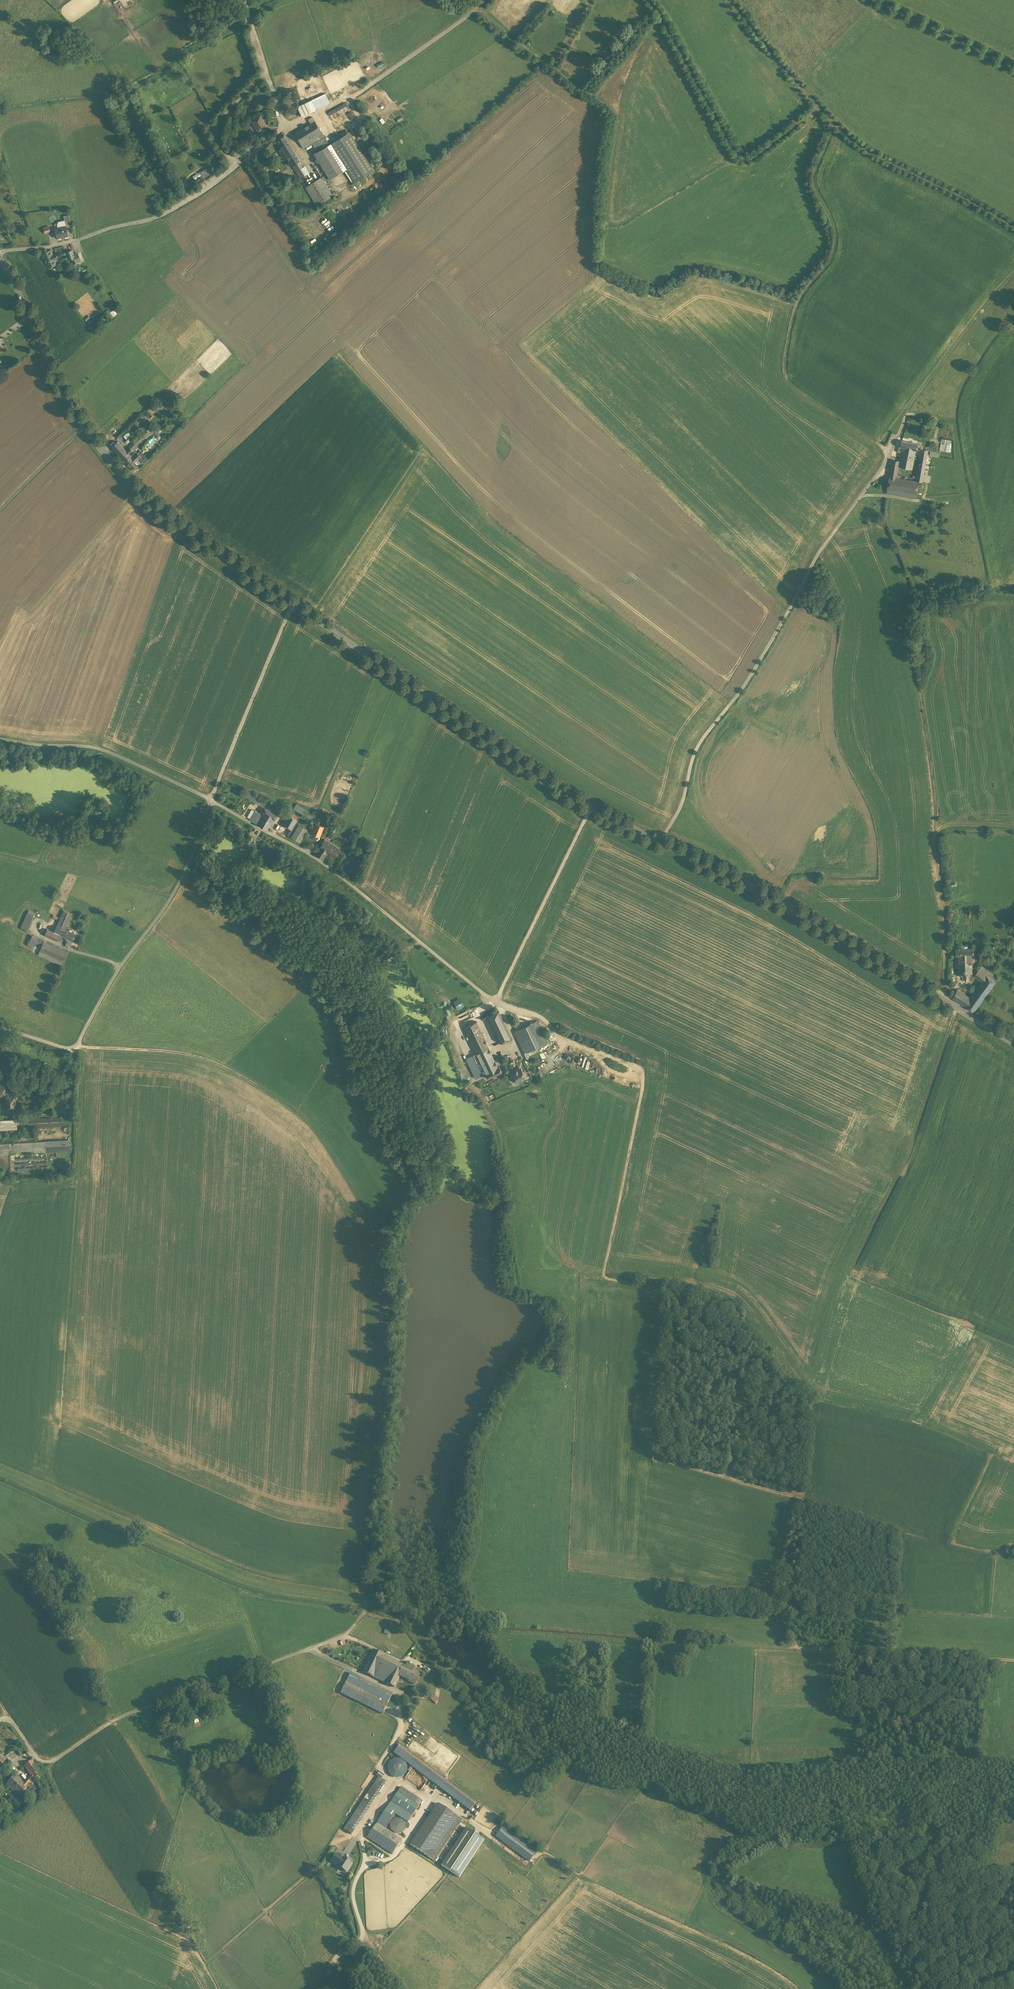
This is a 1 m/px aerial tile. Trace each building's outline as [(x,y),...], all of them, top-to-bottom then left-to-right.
[(311,100),(312,102),(326,95),(325,93),(311,100)] [(312,102),(316,109),(329,102),(326,95),(312,102)] [(312,102),(311,100),(307,102),(312,111),(316,109),(312,102)] [(307,102),(298,106),(303,116),(312,111),(307,102)] [(267,125),(260,114),(252,120),(260,134),(266,130),(264,127),(267,125)] [(321,131),(315,121),(311,123),(308,125),(315,135),(321,131)] [(308,125),(294,133),(301,144),(315,135),(308,125)] [(315,135),(301,144),(303,148),(312,143),(324,136),(321,131),(315,135)] [(296,153),(285,135),(276,140),(287,158),(296,153)] [(324,136),(312,143),(317,151),(329,144),(324,136)] [(347,169),(331,143),(329,144),(317,151),(314,153),(317,158),(319,162),(330,179),(347,169)] [(296,153),(287,158),(292,165),(300,160),(296,153)] [(300,160),(292,165),(296,171),(302,167),(304,166),(300,160)] [(198,167),(193,170),(198,178),(202,176),(199,171),(200,170),(198,167)] [(302,167),(296,171),(302,181),(308,176),(302,167)] [(321,177),(305,187),(317,205),(333,195),(321,177)] [(66,226),(55,228),(57,238),(68,235),(66,226)] [(51,250),(41,254),(48,267),(57,264),(55,260),(59,258),(57,254),(54,255),(51,250)] [(72,250),(66,252),(69,260),(71,259),(75,258),(74,254),(72,250)] [(73,264),(81,260),(78,252),(74,254),(75,258),(71,259),(73,264)] [(147,410),(133,422),(138,428),(153,416),(147,410)] [(159,438),(161,435),(159,434),(161,431),(156,429),(153,434),(159,438)] [(128,430),(124,435),(129,440),(134,436),(128,430)] [(137,446),(139,444),(143,441),(144,441),(151,434),(148,431),(133,445),(135,448),(137,446)] [(918,444),(902,440),(901,446),(916,450),(917,450),(918,444)] [(124,448),(118,441),(112,446),(118,453),(124,448)] [(915,456),(916,450),(901,446),(899,446),(898,451),(899,451),(899,452),(901,452),(900,461),(899,466),(912,469),(915,456)] [(124,448),(118,453),(125,461),(131,457),(131,456),(129,454),(126,450),(124,448)] [(928,450),(922,449),(921,453),(919,453),(919,456),(920,457),(917,474),(924,475),(927,455),(928,450)] [(138,453),(132,458),(135,462),(141,457),(138,453)] [(132,458),(131,457),(125,461),(132,469),(137,464),(135,462),(132,458)] [(899,466),(900,461),(892,459),(891,469),(894,470),(895,466),(899,467),(899,466)] [(916,498),(919,481),(916,481),(901,478),(897,477),(890,476),(886,493),(916,498)] [(266,802),(245,789),(242,794),(263,807),(266,802)] [(315,814),(301,805),(298,810),(309,816),(312,818),(315,814)] [(277,815),(265,807),(263,812),(264,812),(273,818),(275,819),(277,815)] [(258,823),(262,815),(255,810),(250,819),(258,823)] [(299,816),(291,811),(278,833),(286,837),(287,835),(291,836),(298,824),(295,822),(299,816)] [(267,829),(273,818),(264,812),(262,815),(258,823),(267,829)] [(324,826),(316,822),(314,827),(311,832),(315,834),(320,836),(324,826)] [(299,823),(298,824),(291,836),(299,841),(306,830),(307,828),(299,823)] [(341,849),(325,839),(315,854),(323,859),(327,852),(335,857),(341,849)] [(57,925),(66,929),(73,913),(64,909),(57,925)] [(34,913),(28,910),(21,927),(27,929),(34,913)] [(62,935),(66,929),(57,925),(54,931),(60,934),(62,935)] [(60,934),(54,931),(47,928),(45,935),(57,940),(60,934)] [(72,930),(70,929),(70,930),(66,929),(62,935),(68,938),(73,940),(76,933),(72,932),(72,930)] [(40,949),(44,941),(32,935),(28,944),(40,949)] [(70,946),(73,940),(68,938),(65,944),(70,946)] [(40,949),(38,954),(61,965),(68,951),(44,941),(40,949)] [(972,955),(958,955),(958,963),(957,963),(957,967),(959,967),(972,966),(972,955)] [(981,966),(978,970),(986,975),(995,981),(998,978),(981,966)] [(982,981),(986,975),(978,970),(974,976),(977,977),(982,981)] [(970,998),(964,1006),(974,1012),(996,982),(995,981),(986,975),(982,981),(980,984),(970,998)] [(952,999),(964,1006),(970,998),(957,990),(952,999)] [(453,1000),(458,1009),(465,1005),(461,996),(453,1000)] [(499,1010),(487,1016),(500,1042),(512,1036),(499,1010)] [(537,1020),(514,1030),(524,1052),(547,1042),(537,1020)] [(468,1033),(480,1028),(476,1021),(464,1026),(468,1033)] [(483,1066),(495,1060),(480,1028),(468,1033),(477,1053),(481,1062),(483,1066)] [(481,1062),(477,1053),(467,1058),(476,1077),(482,1074),(477,1063),(481,1062)] [(486,1072),(498,1067),(495,1060),(483,1066),(486,1072)] [(486,1072),(485,1073),(487,1078),(502,1071),(499,1066),(498,1067),(486,1072)] [(523,1073),(520,1067),(517,1069),(516,1068),(514,1070),(513,1070),(510,1072),(510,1073),(511,1075),(512,1075),(513,1074),(517,1081),(525,1077),(524,1076),(525,1075),(524,1073),(523,1073)] [(6,1095),(6,1096),(6,1108),(16,1108),(15,1094),(6,1095)] [(67,1117),(28,1119),(29,1127),(68,1125),(67,1117)] [(0,1120),(0,1129),(17,1128),(17,1119),(0,1120)] [(0,1144),(0,1154),(69,1150),(69,1140),(0,1144)] [(18,1170),(30,1169),(30,1164),(32,1164),(31,1157),(27,1157),(27,1158),(24,1158),(24,1163),(21,1163),(18,1163),(18,1170)] [(373,1677),(384,1656),(373,1651),(363,1672),(373,1677)] [(399,1677),(405,1666),(384,1656),(373,1677),(395,1687),(399,1677)] [(420,1674),(405,1666),(399,1677),(414,1684),(420,1674)] [(351,1673),(340,1694),(382,1714),(393,1694),(351,1673)] [(477,1802),(401,1745),(394,1753),(472,1812),(477,1802)] [(15,1751),(6,1756),(10,1762),(19,1757),(15,1751)] [(392,1760),(389,1764),(388,1768),(390,1772),(393,1775),(397,1776),(401,1775),(404,1772),(405,1767),(404,1763),(401,1760),(396,1759),(392,1760)] [(31,1775),(34,1780),(42,1774),(33,1761),(25,1766),(31,1775)] [(14,1790),(22,1781),(16,1775),(8,1784),(14,1790)] [(24,1783),(28,1787),(34,1780),(31,1775),(24,1783)] [(344,1830),(352,1836),(387,1783),(379,1777),(344,1830)] [(36,1783),(34,1780),(28,1787),(30,1789),(36,1783)] [(22,1781),(14,1790),(20,1796),(28,1787),(24,1783),(22,1781)] [(423,1801),(401,1787),(368,1839),(391,1854),(401,1838),(387,1829),(396,1815),(409,1823),(423,1801)] [(463,1819),(438,1804),(411,1846),(436,1861),(463,1819)] [(400,1819),(394,1819),(391,1824),(391,1831),(397,1835),(403,1834),(407,1829),(406,1822),(400,1819)] [(537,1851),(503,1826),(495,1837),(529,1862),(537,1851)] [(486,1841),(467,1828),(442,1866),(461,1879),(486,1841)] [(343,1859),(336,1854),(331,1862),(338,1867),(346,1873),(352,1864),(343,1859)]
